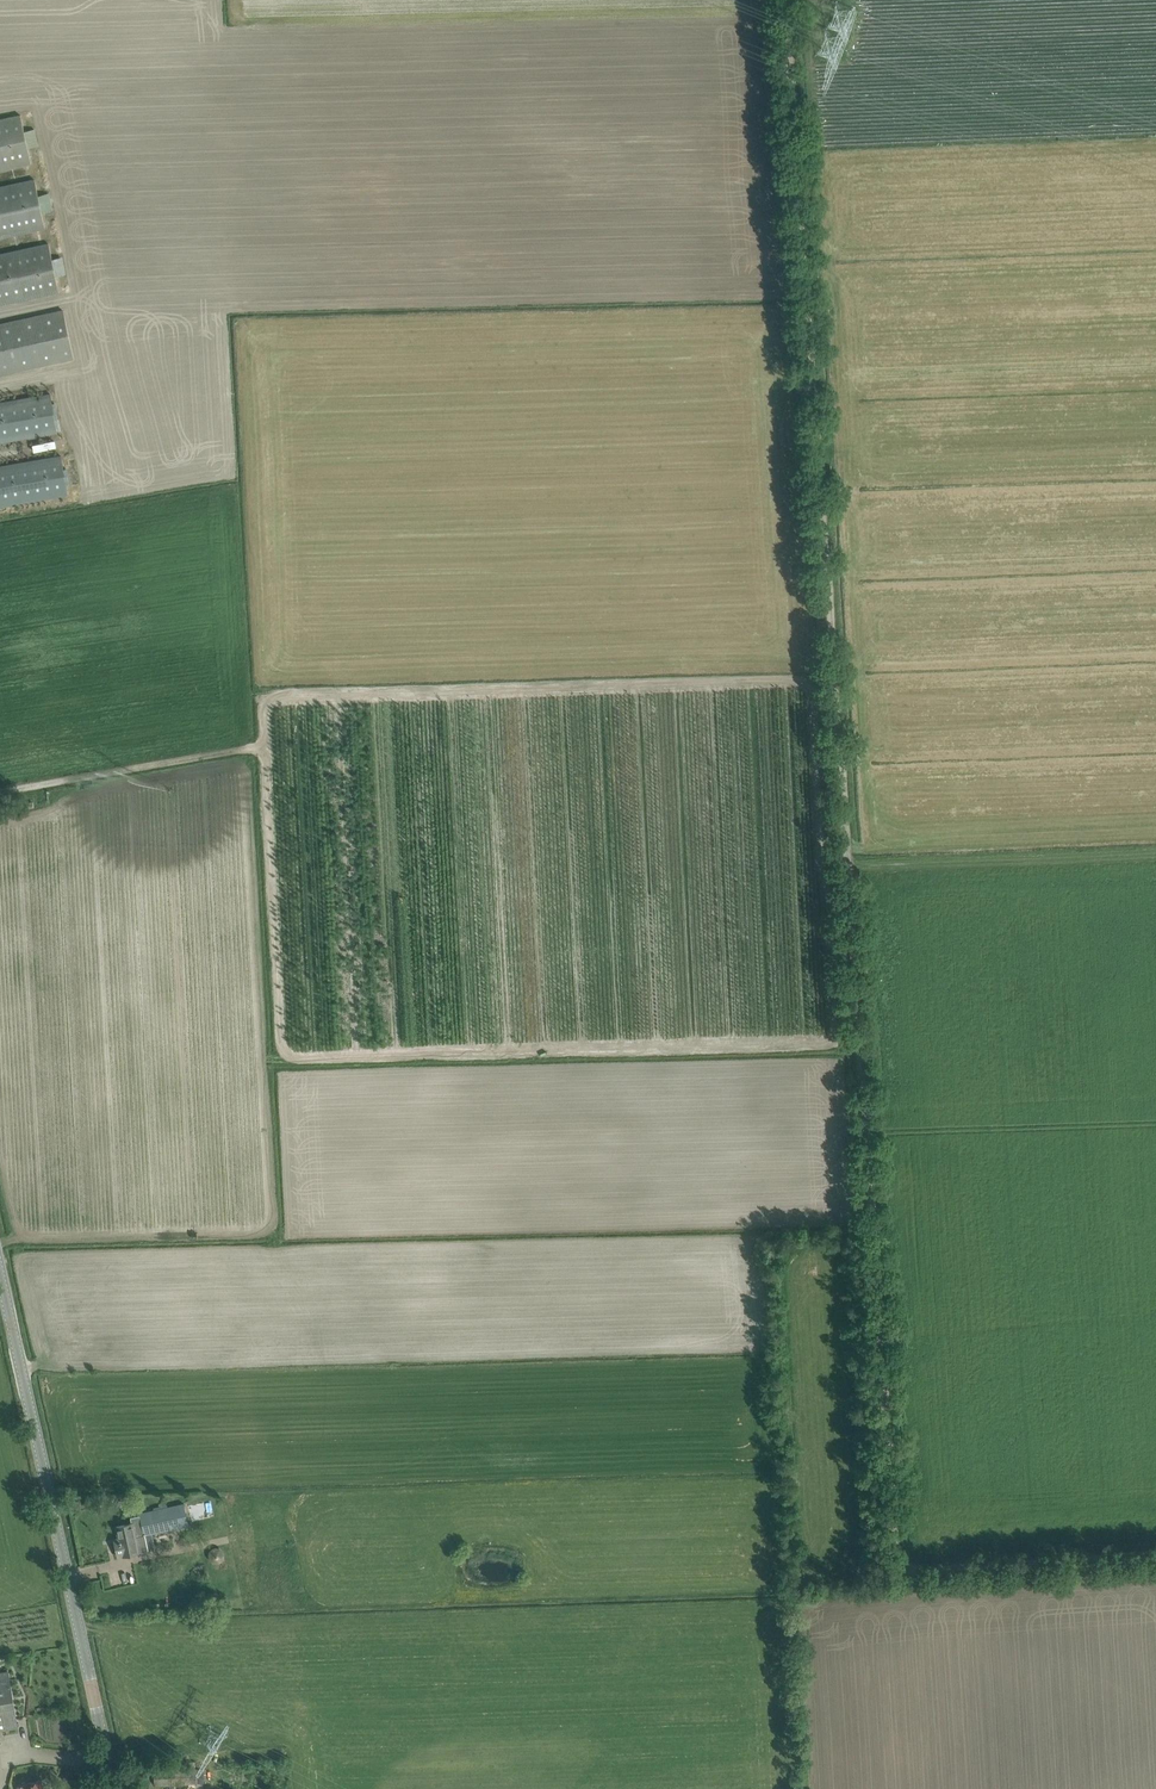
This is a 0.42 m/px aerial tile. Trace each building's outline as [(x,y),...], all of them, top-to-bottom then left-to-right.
[(20,115),(0,119),(0,171),(31,164),(28,147),(38,145),(35,128),(24,131),(20,115)] [(46,227),(42,212),(52,210),(48,193),(39,195),(35,179),(0,187),(0,237),(46,227)] [(60,292),(56,275),(65,273),(61,257),(52,259),(49,244),(0,254),(0,305),(60,292)] [(74,359),(63,309),(0,323),(0,375),(74,359)] [(0,402),(0,442),(57,432),(50,393),(0,402)] [(0,466),(0,506),(68,494),(61,455),(0,466)] [(120,1541),(115,1542),(118,1556),(147,1550),(144,1535),(153,1533),(154,1537),(170,1533),(169,1529),(212,1520),(207,1498),(139,1513),(139,1516),(130,1517),(131,1523),(116,1526),(120,1541)] [(200,1549),(188,1552),(190,1562),(207,1558),(205,1553),(201,1554),(200,1549)] [(8,1671),(0,1673),(0,1730),(18,1727),(8,1671)] [(41,1780),(42,1780),(42,1779),(30,1782),(19,1784),(20,1788),(43,1788),(41,1780)]
